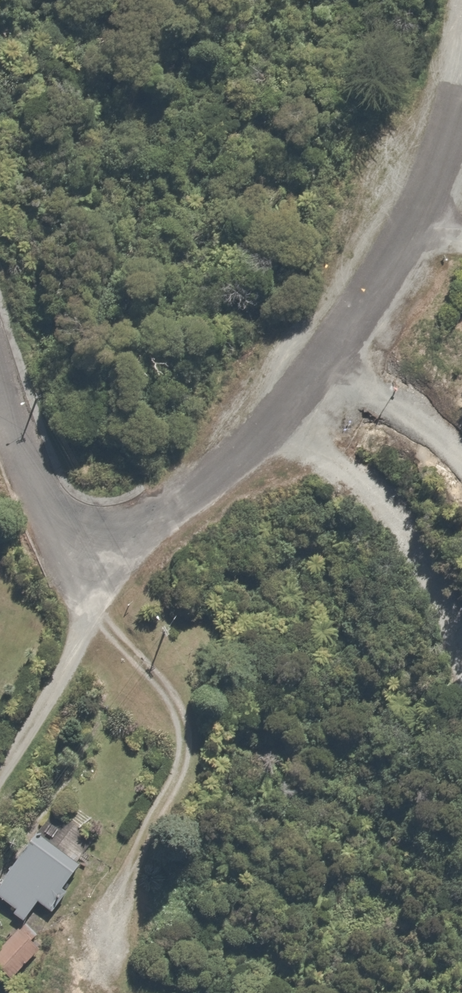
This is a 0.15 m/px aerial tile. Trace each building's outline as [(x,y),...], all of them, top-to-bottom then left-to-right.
[(52,905),(66,885),(60,880),(76,858),(33,827),(0,872),(0,893),(25,911),(36,894),(52,905)] [(0,939),(0,962),(9,971),(42,940),(22,918),(0,939)]
